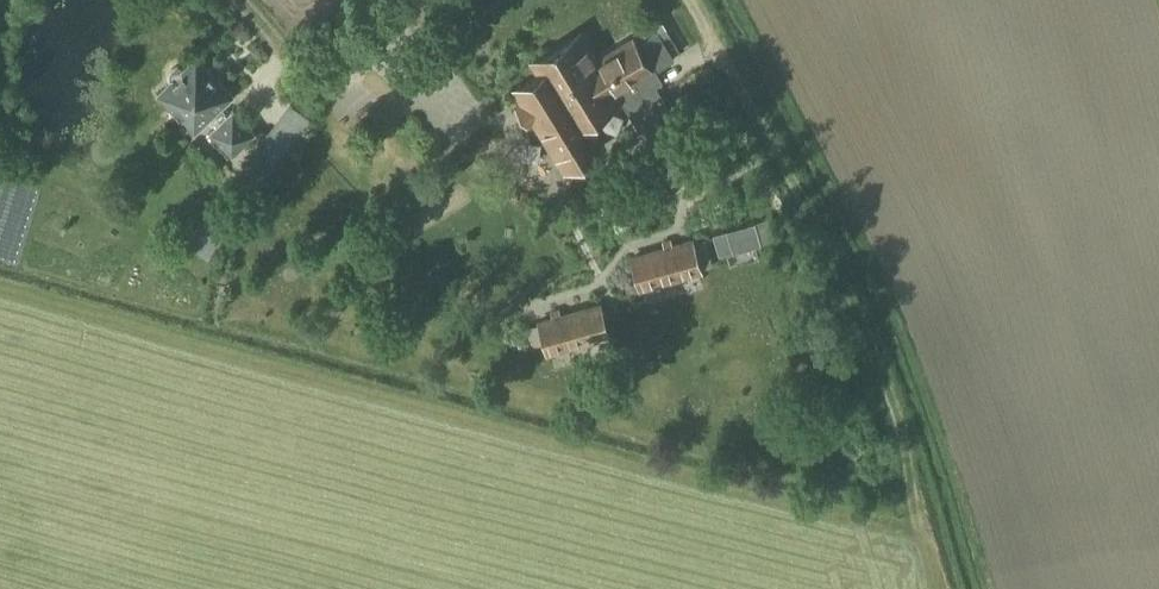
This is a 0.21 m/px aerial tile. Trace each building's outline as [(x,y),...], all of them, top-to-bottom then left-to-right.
[(674,59),(658,32),(637,44),(634,38),(598,61),(581,33),(531,63),(537,73),(511,89),(519,103),(514,106),(527,129),(532,125),(562,175),(608,147),(591,117),(620,99),(656,159),(671,185),(704,165),(690,139),(686,134),(697,127),(677,94),(666,101),(656,86),(661,83),(654,72),(674,59)] [(236,95),(196,54),(183,66),(180,65),(174,65),(170,67),(167,72),(167,77),(169,80),(155,93),(194,135),(236,95)] [(232,157),(256,134),(233,109),(208,132),(232,157)] [(680,278),(701,272),(692,239),(671,245),(680,278)] [(670,242),(665,244),(666,247),(651,251),(660,284),(680,278),(671,245),(670,242)] [(640,290),(660,284),(651,251),(631,257),(640,290)] [(579,310),(588,343),(608,337),(599,305),(579,310)] [(559,311),(558,311),(568,348),(588,343),(579,310),(561,316),(559,311)] [(548,354),(568,348),(558,311),(553,313),(554,318),(539,322),(525,326),(529,341),(543,337),(548,354)]
